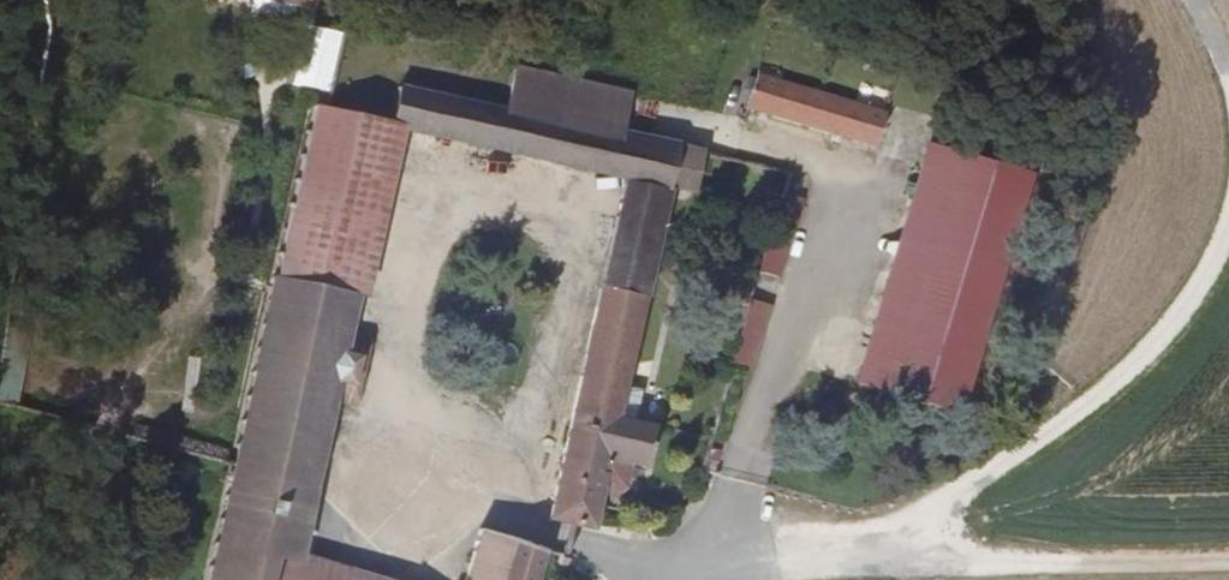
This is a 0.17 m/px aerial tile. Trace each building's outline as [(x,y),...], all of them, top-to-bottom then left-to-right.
[(398,105),(407,106),(549,142),(567,54),(511,40),(510,46),(514,47),(508,74),(503,86),(400,60),(399,65),(402,66),(395,97),(398,105)] [(750,47),(740,87),(859,127),(873,89),(750,47)] [(549,142),(618,159),(660,168),(682,172),(692,126),(616,111),(625,69),(567,54),(549,142)] [(392,97),(328,82),(329,78),(319,77),(281,258),(352,274),(390,102),(392,97)] [(352,274),(360,276),(368,277),(407,106),(398,105),(390,102),(352,274)] [(1010,153),(914,124),(842,373),(940,403),(1010,153)] [(611,197),(653,207),(660,168),(618,159),(611,197)] [(789,180),(772,175),(742,286),(758,291),(789,180)] [(595,269),(638,276),(653,207),(611,197),(595,269)] [(352,274),(281,258),(237,461),(316,482),(335,388),(337,379),(339,353),(348,328),(350,318),(360,276),(352,274)] [(605,422),(609,404),(638,276),(595,269),(564,411),(605,422)] [(758,291),(742,286),(724,349),(741,355),(758,291)] [(350,318),(348,328),(368,332),(371,322),(350,318)] [(348,328),(339,353),(337,379),(358,382),(368,332),(348,328)] [(335,388),(357,391),(358,382),(337,379),(335,388)] [(585,521),(590,498),(592,485),(606,486),(618,479),(621,455),(639,457),(647,413),(609,404),(605,422),(564,411),(542,511),(585,521)] [(237,461),(235,474),(231,488),(217,560),(213,579),(368,579),(295,555),(316,482),(237,461)] [(220,469),(217,484),(231,488),(235,474),(220,469)] [(460,579),(529,579),(540,542),(476,519),(460,579)] [(197,579),(213,579),(217,560),(195,555),(190,578),(197,579)]
